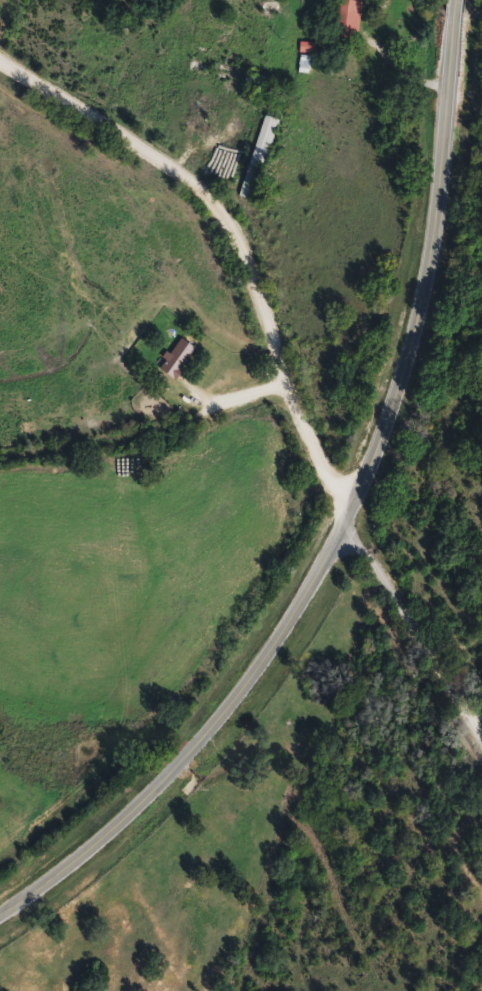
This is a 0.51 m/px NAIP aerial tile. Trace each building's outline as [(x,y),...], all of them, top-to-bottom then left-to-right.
[(343,36),(363,35),(362,3),(342,4),(343,36)] [(314,73),(314,42),(300,42),(300,73),(314,73)] [(282,118),(266,113),(241,196),(257,201),(282,118)] [(199,348),(182,337),(161,367),(178,379),(199,348)]
